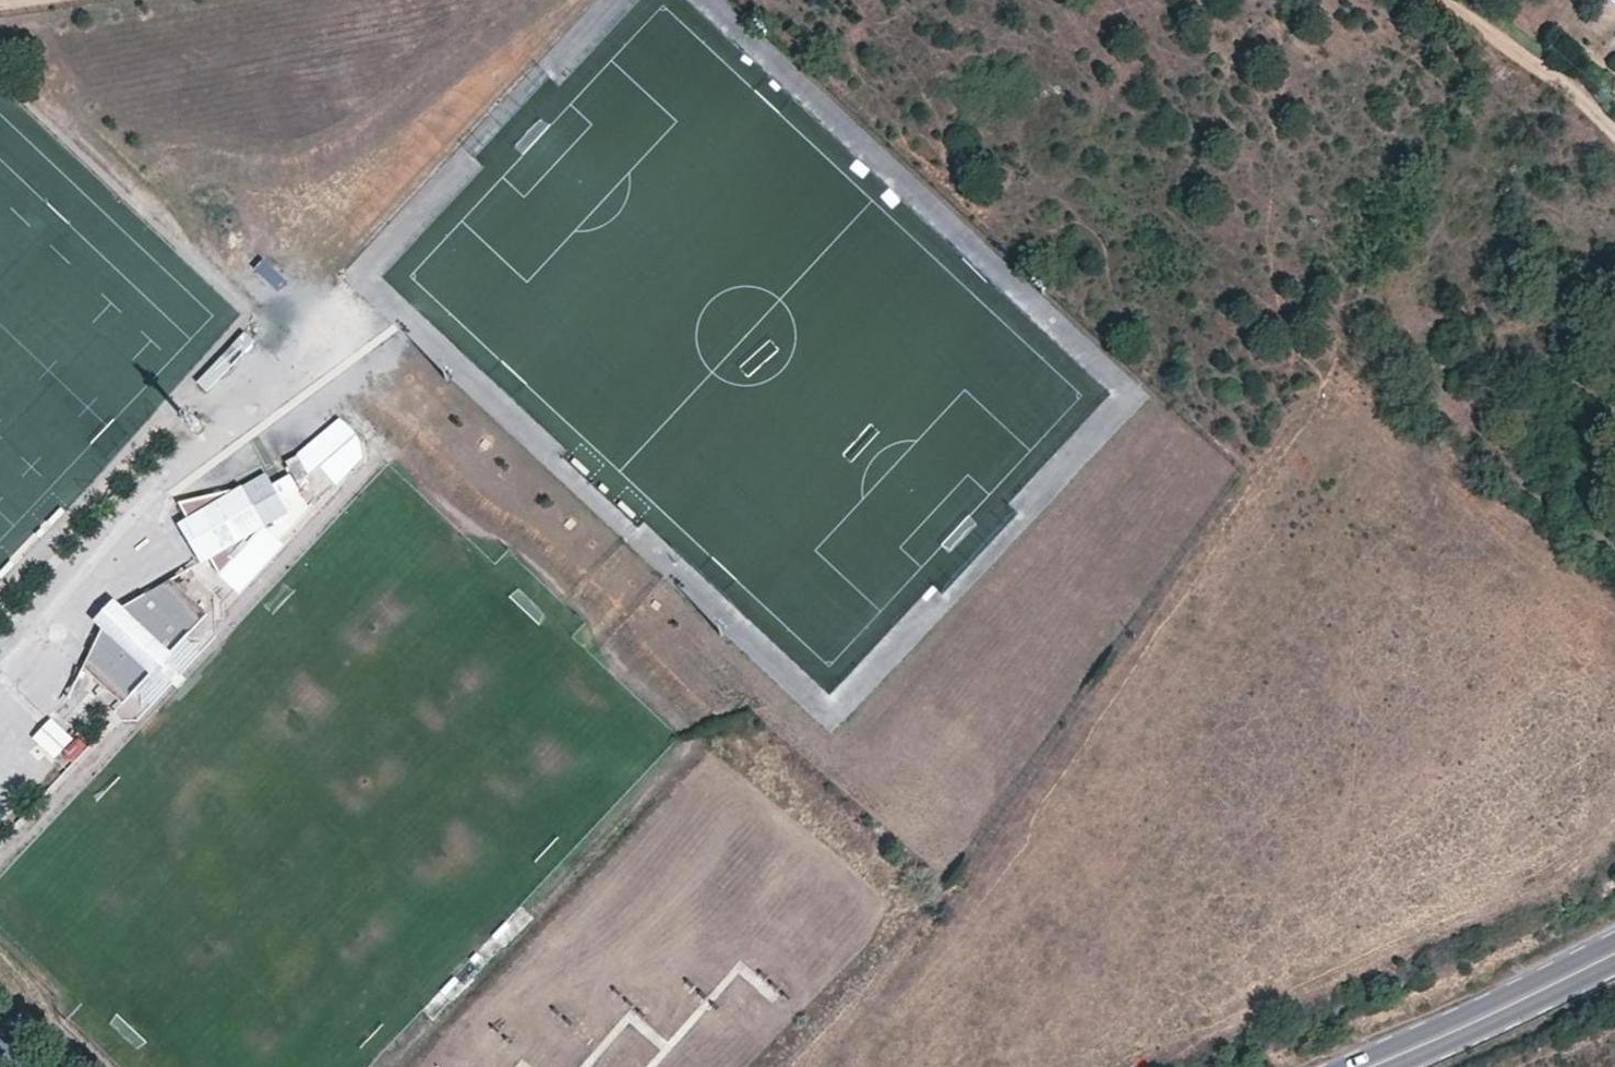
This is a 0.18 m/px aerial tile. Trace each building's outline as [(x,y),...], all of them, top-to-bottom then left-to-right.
[(335,480),(370,447),(337,411),(284,460),(300,477),(317,461),(335,480)] [(273,478),(285,497),(301,486),(288,468),(273,478)] [(283,512),(261,473),(236,487),(173,503),(190,533),(199,528),(204,538),(196,543),(213,573),(259,527),(283,512)] [(202,615),(164,580),(111,610),(119,623),(113,629),(99,623),(78,668),(117,704),(202,615)] [(68,738),(46,718),(27,738),(49,758),(68,738)] [(75,731),(61,753),(74,762),(88,740),(75,731)]
